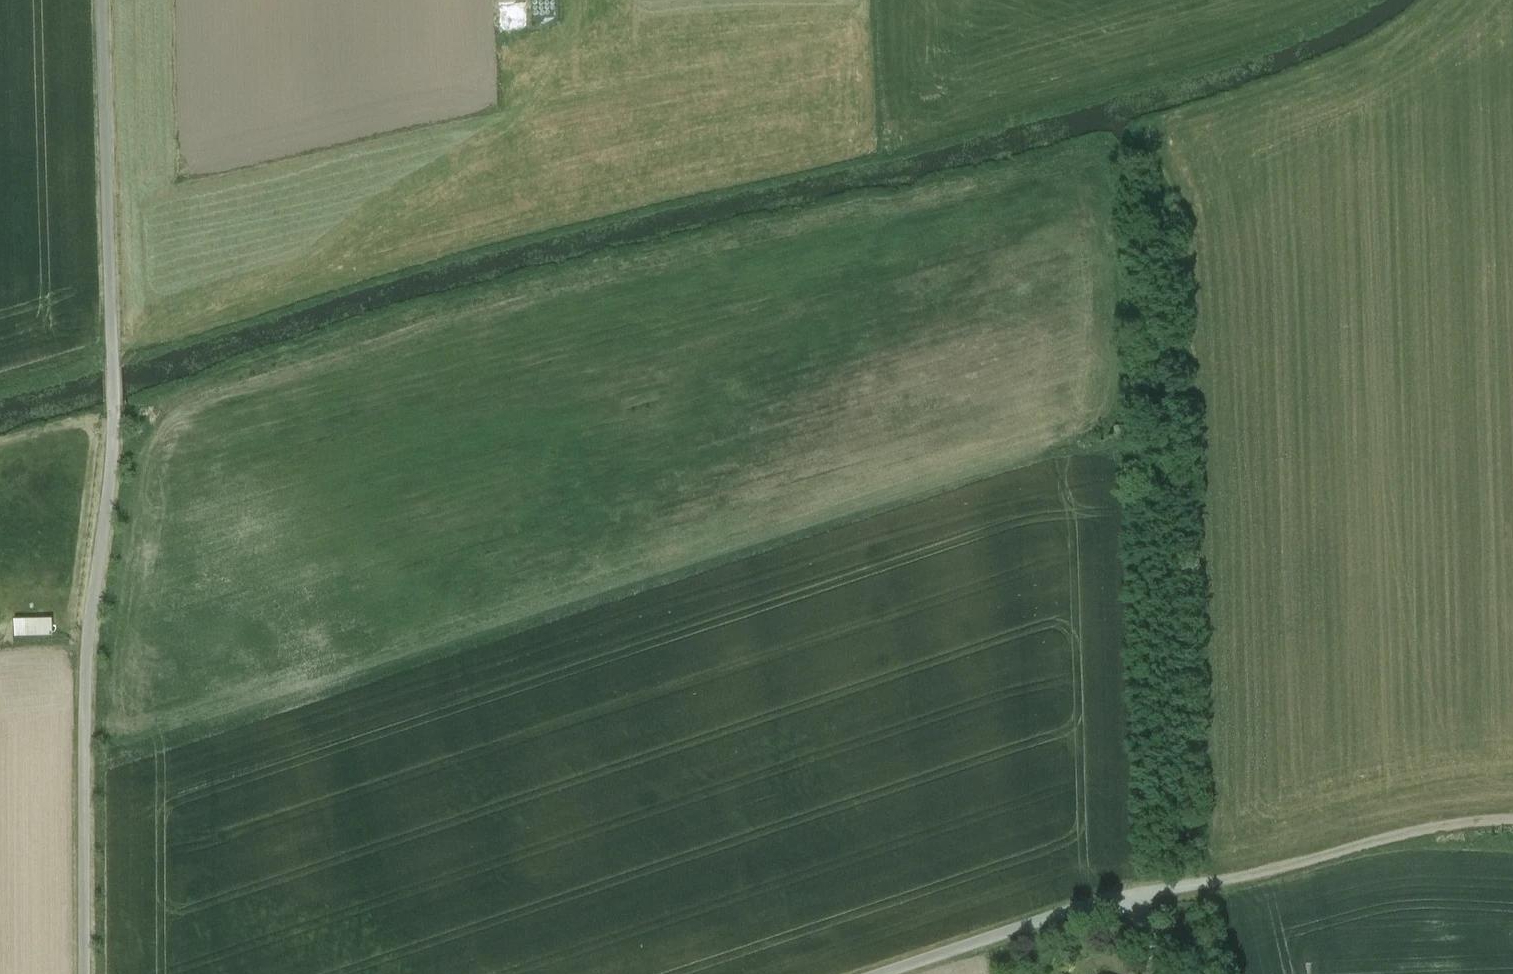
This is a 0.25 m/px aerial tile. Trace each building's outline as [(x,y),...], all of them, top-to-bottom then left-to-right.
[(14,637),(52,636),(52,618),(14,619),(14,637)]
